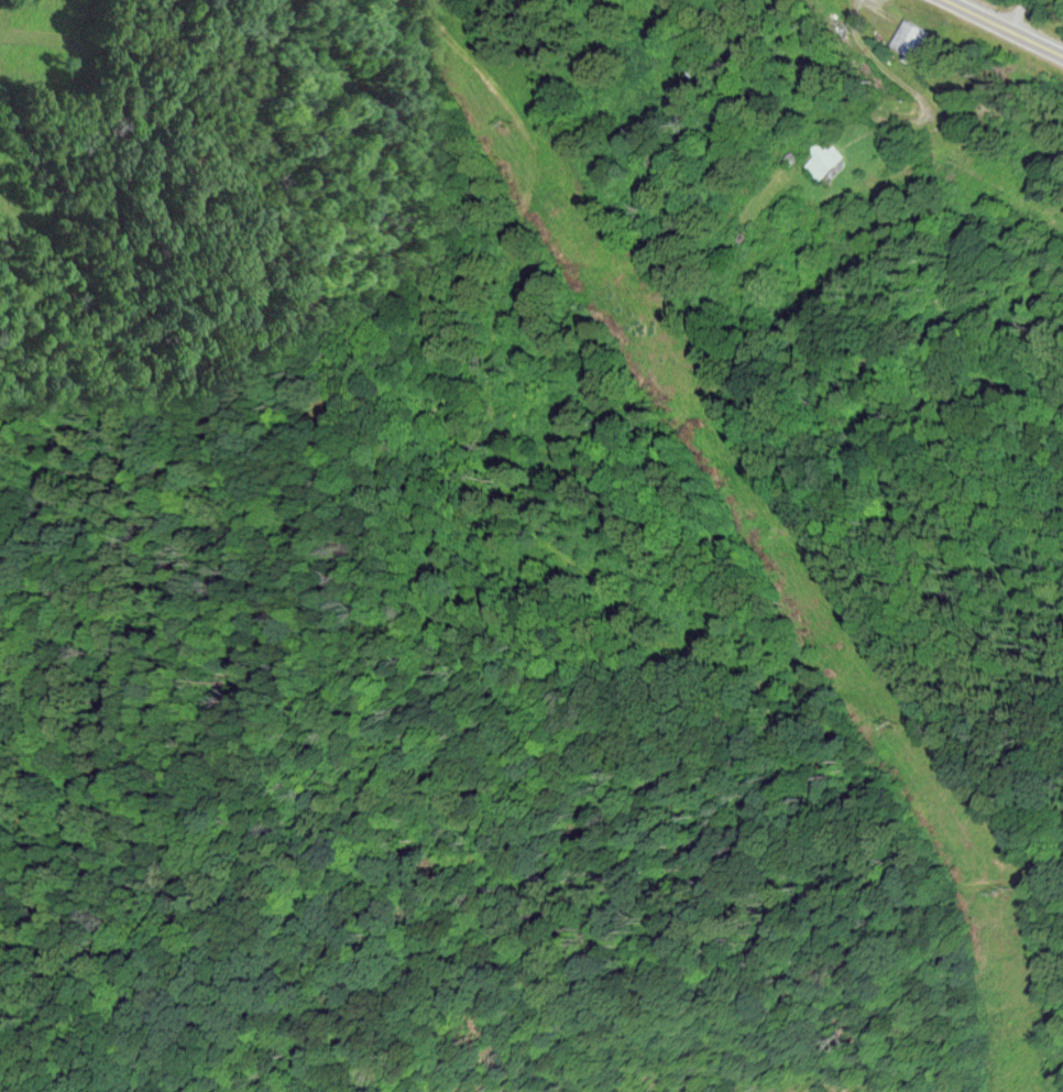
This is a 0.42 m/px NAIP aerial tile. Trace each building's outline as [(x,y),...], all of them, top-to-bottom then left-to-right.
[(907,62),(932,33),(913,16),(891,41),(903,51),(899,55),(907,62)] [(850,157),(831,138),(807,162),(826,181),(850,157)]
